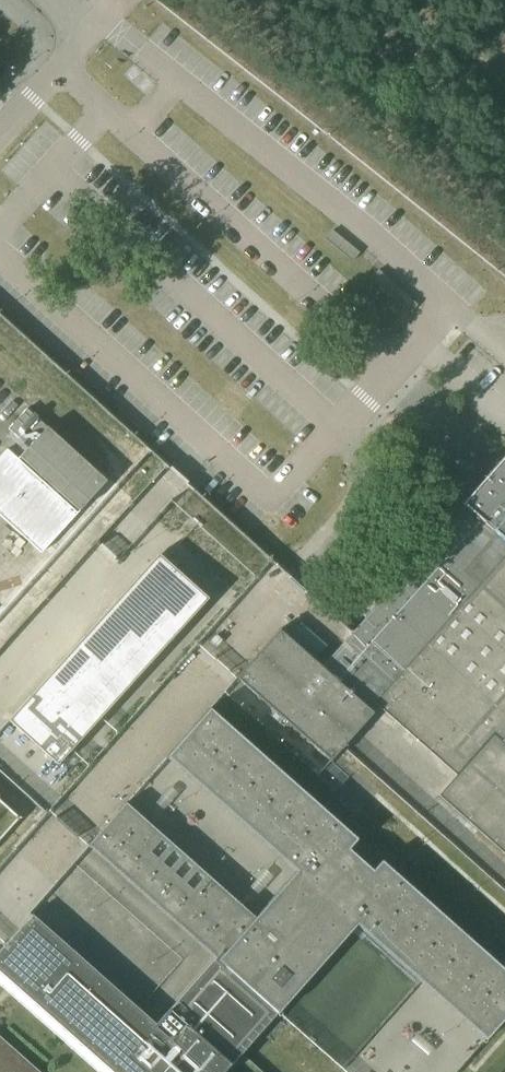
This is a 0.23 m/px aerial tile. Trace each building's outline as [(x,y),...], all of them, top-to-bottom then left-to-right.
[(28,447),(19,458),(78,511),(106,481),(25,408),(7,428),(28,447)] [(318,669),(276,631),(235,677),(329,761),(377,706),(453,774),(434,795),(504,858),(504,459),(318,669)] [(56,757),(58,755),(196,600),(197,599),(197,597),(197,596),(197,595),(197,594),(192,589),(196,585),(158,551),(156,550),(154,550),(152,550),(150,552),(5,715),(51,756),(53,757),(54,757),(56,757)] [(335,848),(344,838),(207,716),(165,763),(285,871),(245,916),(125,808),(87,851),(204,957),(145,1024),(20,911),(0,935),(0,982),(101,1071),(213,1071),(346,925),(474,1040),(504,1005),(504,982),(369,860),(360,871),(335,848)] [(0,1038),(0,1071),(38,1071),(0,1038)]
